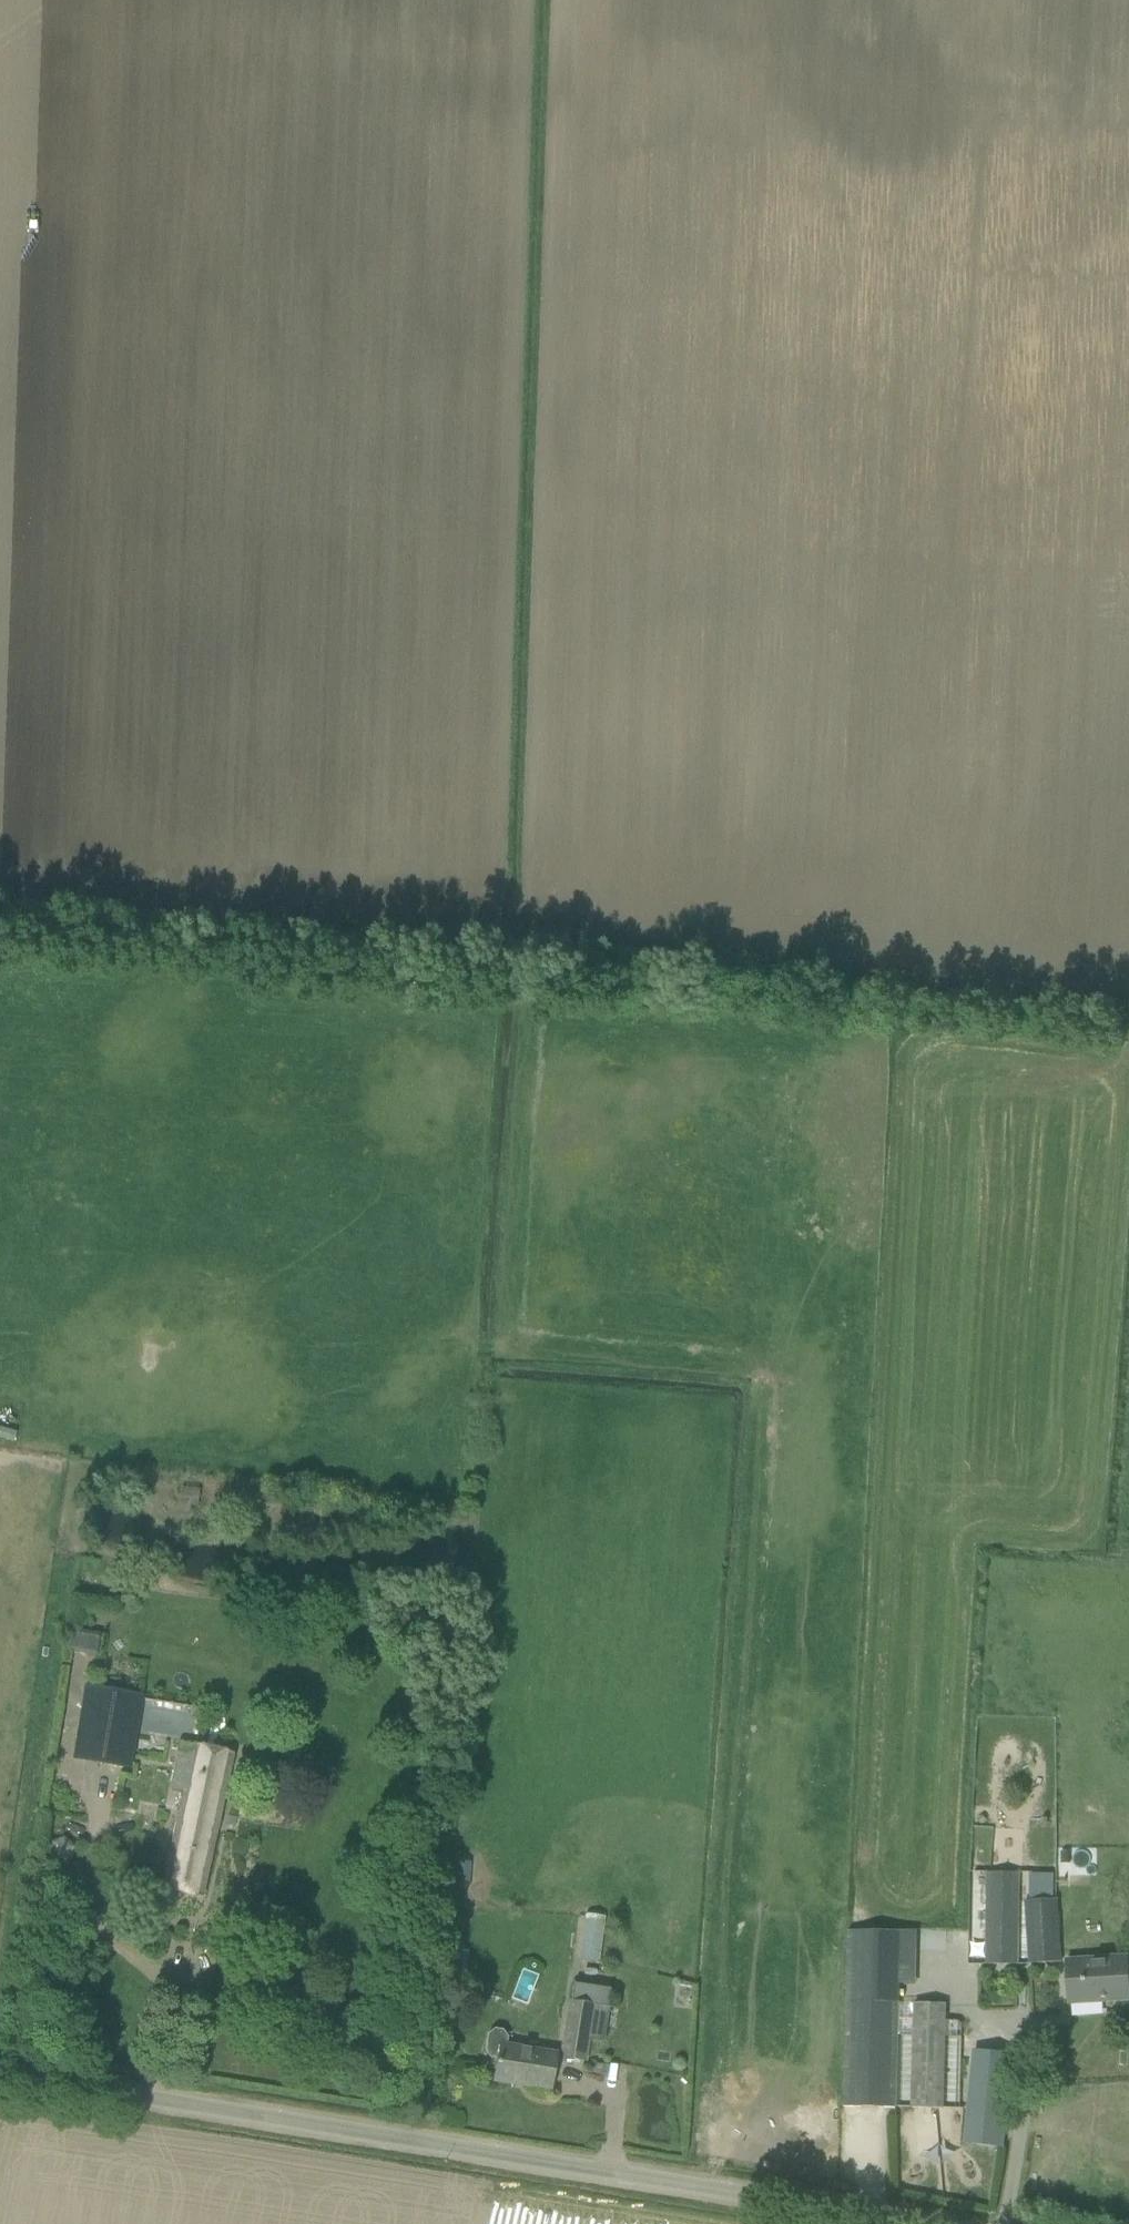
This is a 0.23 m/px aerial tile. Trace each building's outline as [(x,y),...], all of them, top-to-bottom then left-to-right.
[(68,1648),(97,1654),(100,1639),(71,1633),(68,1648)] [(145,1694),(87,1685),(75,1762),(133,1771),(145,1694)] [(168,1867),(163,1888),(202,1897),(233,1753),(194,1745),(194,1747),(184,1791),(168,1867)] [(1018,1872),(988,1872),(986,1964),(1017,1965),(1018,1872)] [(1029,1964),(1061,1962),(1057,1899),(1026,1901),(1029,1964)] [(586,1915),(581,1960),(601,1962),(605,1917),(586,1915)] [(844,2085),(843,2107),(896,2108),(896,2086),(900,1966),(916,1966),(917,1948),(917,1930),(848,1931),(844,2085)] [(1066,1960),(1067,2003),(1128,2000),(1128,1964),(1127,1957),(1066,1960)] [(527,2002),(537,1974),(522,1969),(513,1997),(527,2002)] [(568,2001),(561,2055),(566,2056),(586,2059),(589,2039),(602,2041),(607,2007),(610,1990),(574,1985),(573,2001),(568,2001)] [(943,2087),(945,2004),(915,2003),(912,2108),(942,2109),(943,2087)] [(503,2031),(493,2029),(488,2034),(485,2051),(489,2057),(498,2058),(495,2080),(550,2089),(554,2067),(556,2053),(506,2045),(508,2037),(503,2031)] [(1013,2054),(976,2049),(968,2143),(1003,2148),(1013,2054)] [(596,2067),(595,2076),(606,2078),(608,2068),(596,2067)]
